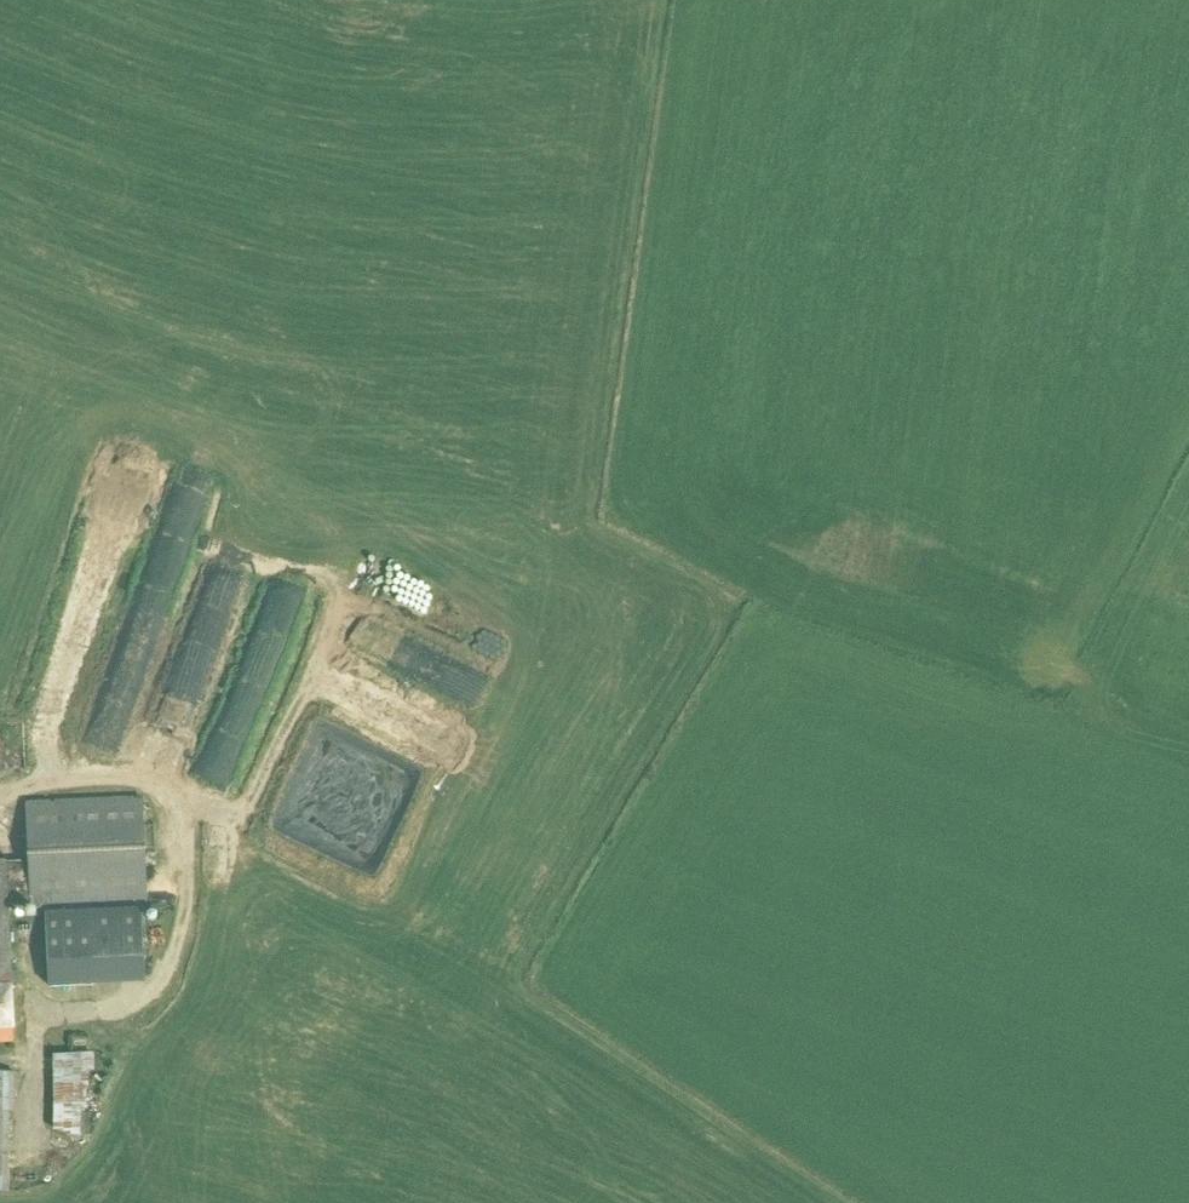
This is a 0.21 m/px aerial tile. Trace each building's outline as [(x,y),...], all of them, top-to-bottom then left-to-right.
[(142,796),(25,802),(28,860),(8,861),(7,860),(0,860),(0,1042),(16,1041),(10,907),(148,900),(142,796)] [(49,987),(145,982),(141,907),(46,911),(49,987)] [(81,1139),(84,1077),(94,1076),(94,1052),(53,1054),(53,1130),(81,1139)] [(16,1072),(0,1072),(0,1192),(8,1192),(8,1112),(16,1112),(16,1072)]
